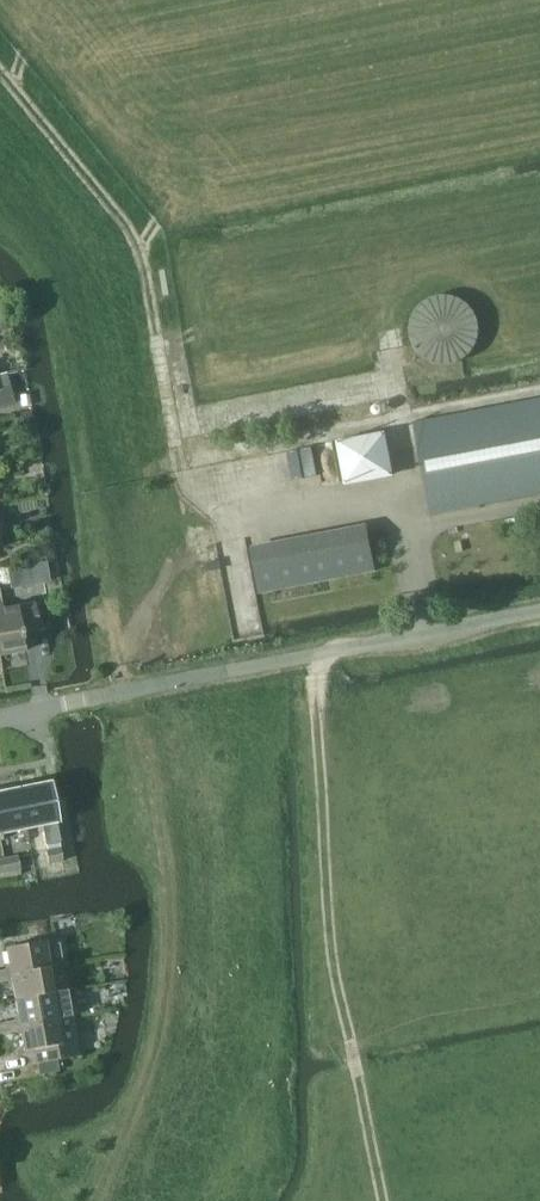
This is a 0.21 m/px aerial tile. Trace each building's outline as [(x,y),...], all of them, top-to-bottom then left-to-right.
[(480,338),(480,332),(480,326),(478,320),(476,316),(471,310),(466,306),(460,303),(450,301),(445,301),(438,303),(433,305),(428,309),(425,312),(421,318),(419,325),(418,331),(418,338),(420,343),(422,348),(426,353),(430,357),(435,360),(442,363),(447,364),(454,363),(459,362),(464,360),(470,355),(475,350),(478,345),(480,338)] [(14,402),(6,372),(5,372),(0,374),(0,406),(14,402)] [(415,424),(432,512),(539,491),(539,400),(415,424)] [(31,412),(19,415),(21,422),(27,426),(34,423),(31,412)] [(337,438),(348,483),(397,471),(386,427),(337,438)] [(375,572),(366,523),(250,545),(259,593),(375,572)] [(44,561),(8,568),(11,587),(48,580),(44,561)] [(0,655),(25,651),(22,634),(38,631),(33,603),(3,608),(0,592),(0,655)] [(31,780),(30,769),(0,773),(0,784),(31,780)] [(48,786),(20,791),(26,826),(42,822),(47,850),(60,848),(55,821),(48,786)] [(0,795),(0,831),(26,826),(20,791),(0,795)] [(47,850),(46,850),(48,864),(63,861),(60,848),(47,850)] [(17,856),(3,859),(6,872),(20,869),(17,856)] [(46,923),(36,924),(37,934),(47,933),(46,923)] [(43,941),(5,947),(9,968),(10,974),(64,964),(59,938),(43,941)] [(64,964),(10,974),(11,979),(14,999),(68,989),(64,964)] [(9,968),(0,970),(0,981),(11,979),(10,974),(9,968)] [(68,989),(14,999),(18,1019),(19,1024),(73,1015),(68,989)] [(73,1015),(19,1024),(20,1030),(23,1051),(34,1049),(37,1063),(38,1062),(40,1074),(58,1071),(56,1059),(80,1055),(73,1015)] [(20,1030),(19,1024),(18,1019),(3,1022),(5,1032),(20,1030)]
